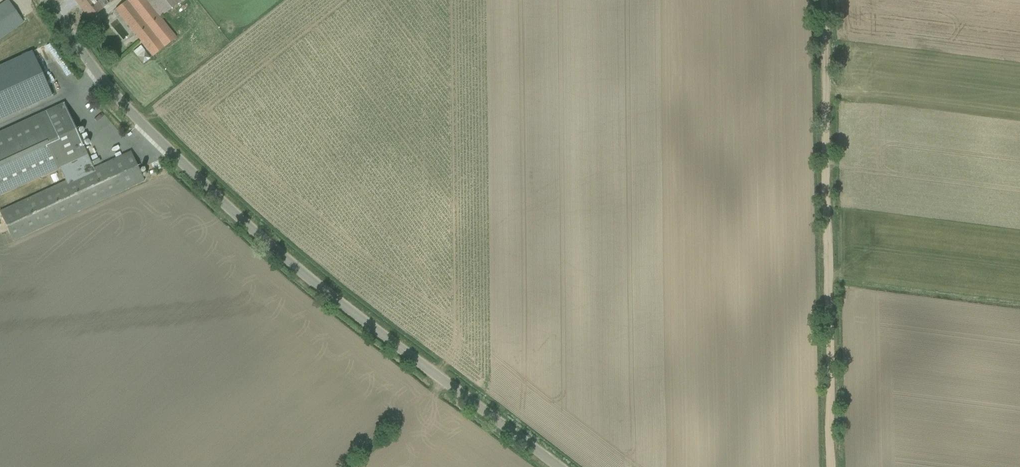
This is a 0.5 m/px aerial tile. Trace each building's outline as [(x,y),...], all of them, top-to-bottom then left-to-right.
[(0,6),(0,38),(23,22),(8,0),(0,6)] [(90,19),(102,9),(102,8),(107,3),(104,0),(96,0),(96,1),(95,0),(74,0),(90,19)] [(181,0),(127,0),(115,9),(152,56),(176,38),(160,17),(181,0)] [(0,70),(0,120),(52,96),(33,54),(0,70)] [(58,167),(65,181),(94,168),(81,140),(78,135),(64,103),(0,133),(0,194),(58,167)] [(85,132),(78,135),(81,140),(88,137),(85,132)] [(12,242),(138,184),(144,181),(130,151),(94,168),(65,181),(0,211),(0,215),(12,242)] [(97,153),(90,156),(94,166),(101,163),(97,153)]
